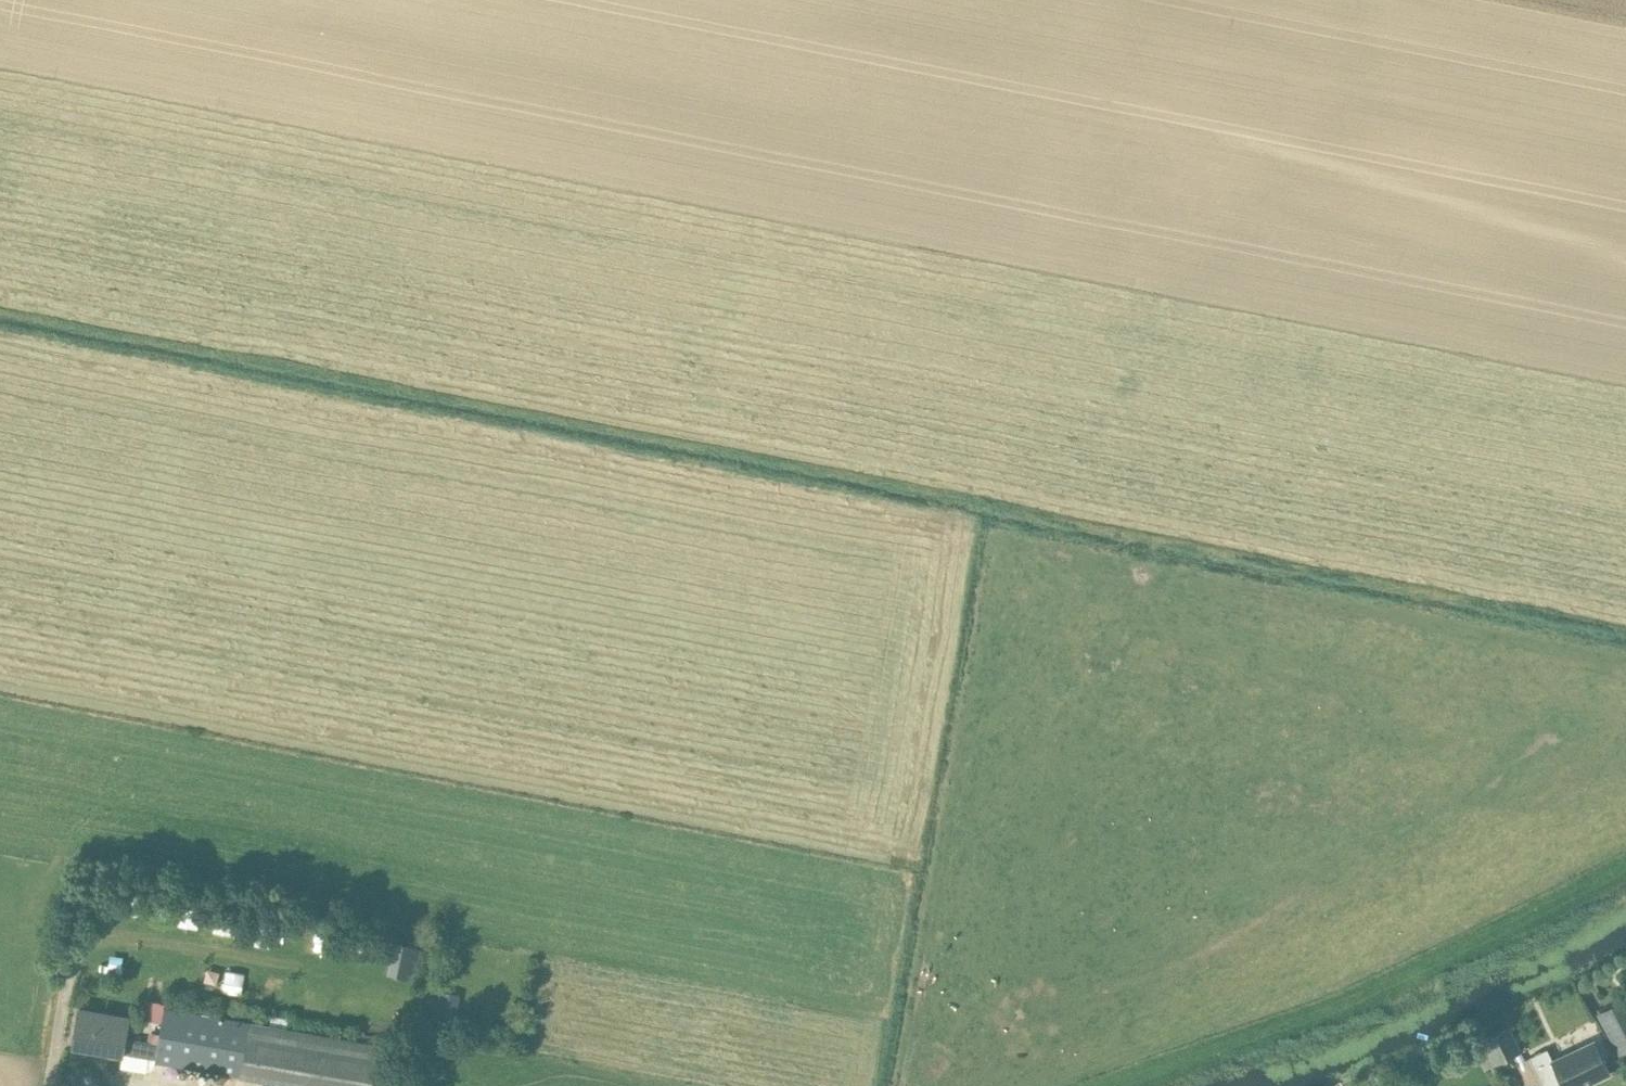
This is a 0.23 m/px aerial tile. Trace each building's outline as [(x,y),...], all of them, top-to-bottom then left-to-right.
[(395,942),(387,975),(408,980),(411,967),(417,969),(422,949),(395,942)] [(1592,987),(1583,992),(1588,1001),(1597,996),(1592,987)] [(429,998),(424,1021),(454,1026),(454,1025),(460,994),(440,990),(438,1000),(433,999),(429,998)] [(1596,1014),(1618,1056),(1625,1052),(1625,1000),(1625,998),(1596,1014)] [(100,1012),(79,1008),(72,1047),(122,1055),(123,1052),(156,1059),(155,1061),(302,1085),(375,1085),(382,1045),(172,1009),(173,1005),(154,1002),(151,1019),(162,1021),(160,1035),(150,1033),(149,1041),(126,1037),(130,1017),(100,1012)] [(1509,1027),(1483,1039),(1494,1064),(1521,1052),(1509,1027)] [(1609,1074),(1594,1041),(1552,1061),(1547,1049),(1529,1058),(1542,1085),(1583,1085),(1609,1074)] [(401,1085),(411,1085),(413,1075),(403,1073),(401,1085)]
